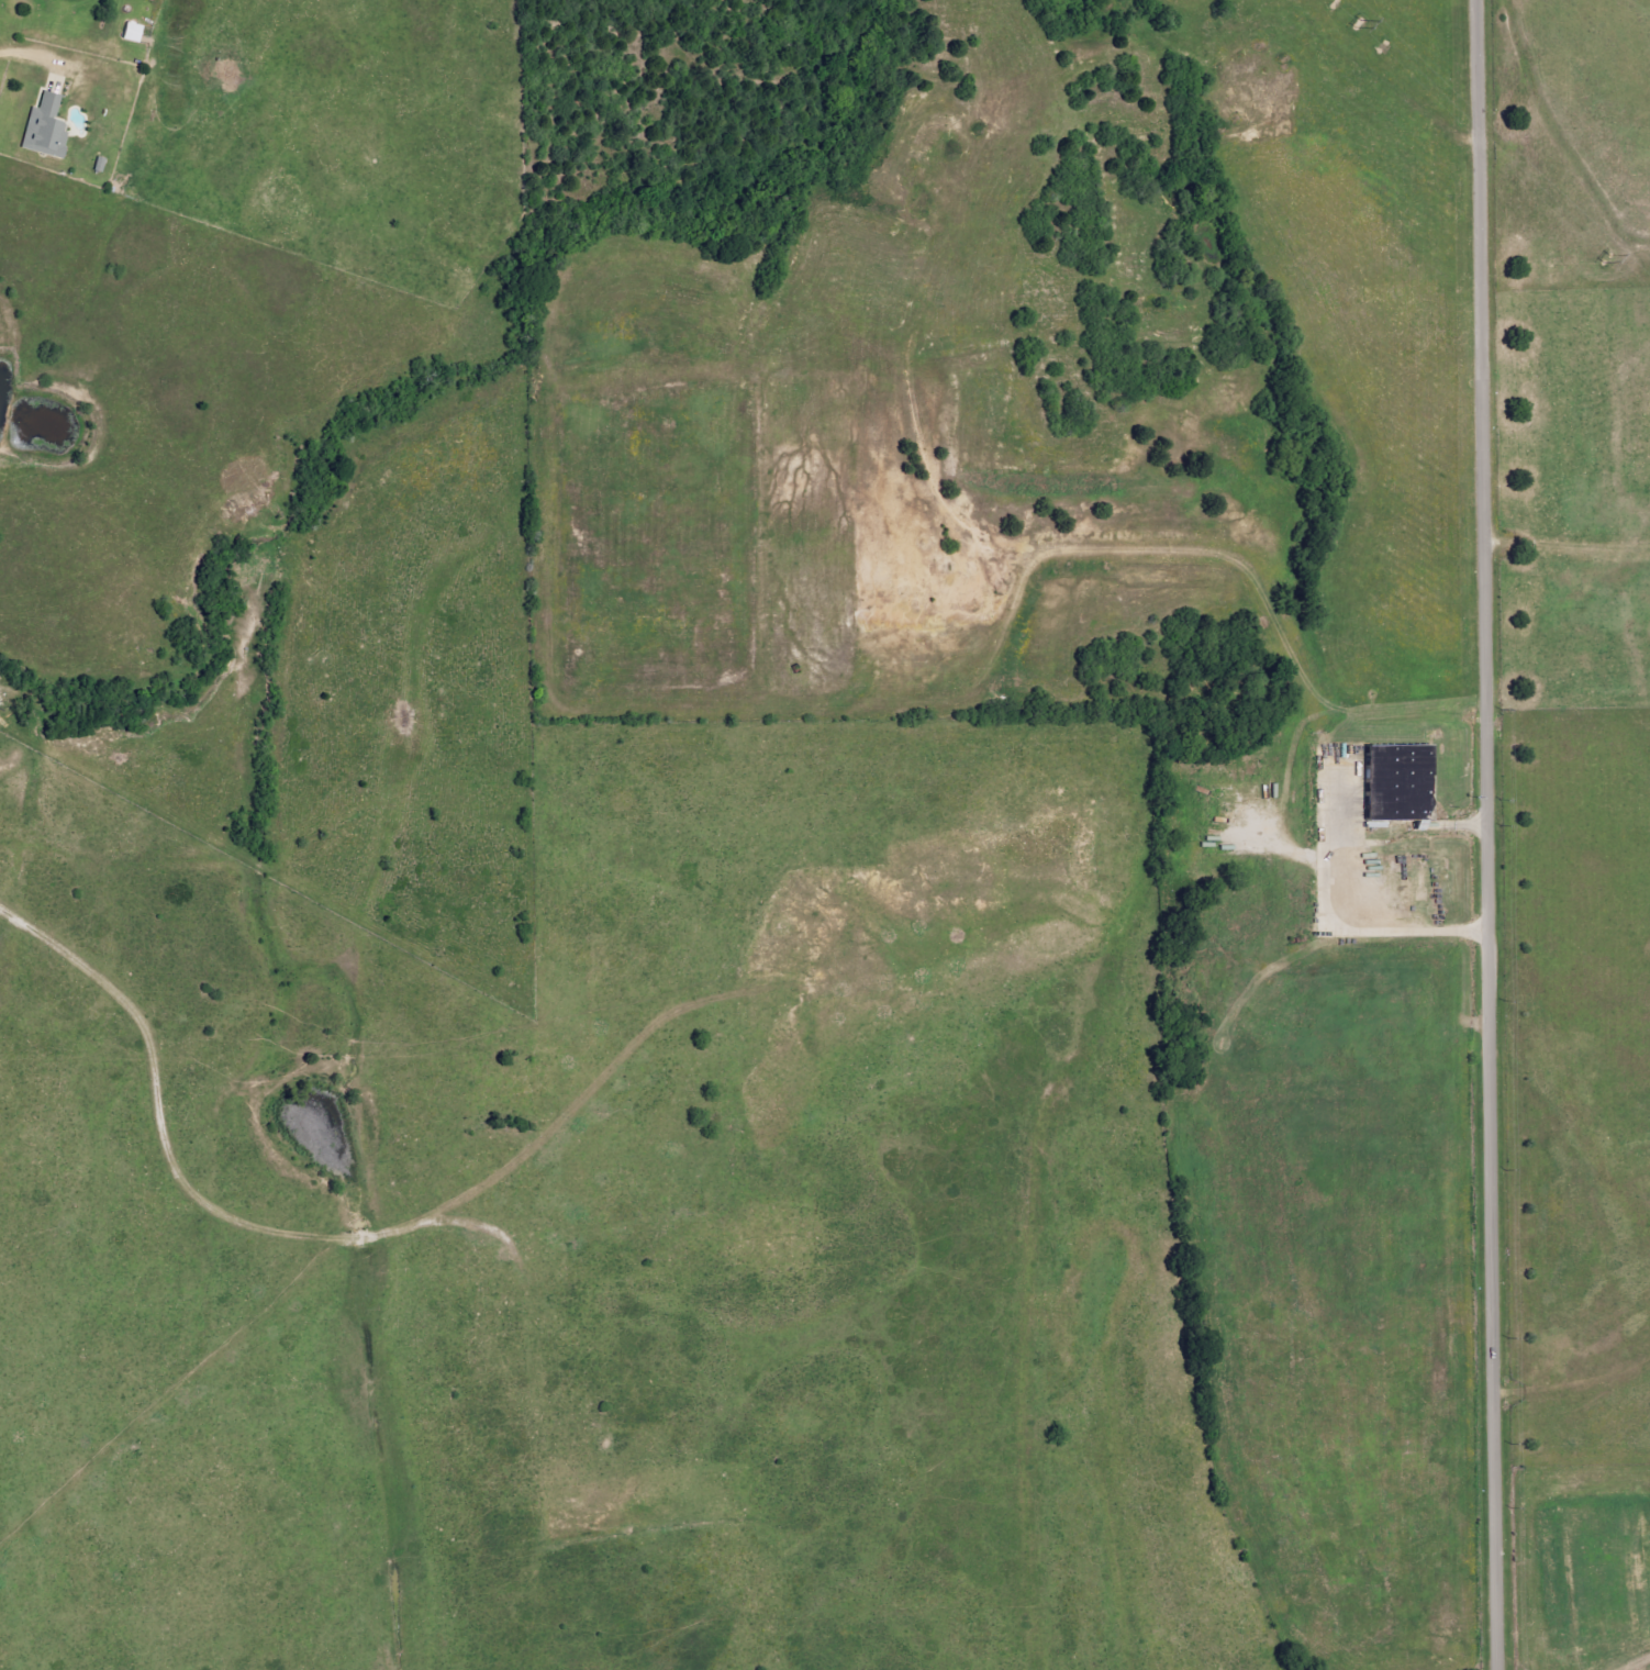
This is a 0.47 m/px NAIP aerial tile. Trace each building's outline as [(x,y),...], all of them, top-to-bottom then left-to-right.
[(122,40),(138,43),(141,26),(125,23),(122,40)] [(36,89),(56,93),(49,118),(62,121),(59,131),(62,132),(55,157),(14,146),(26,104),(32,105),(36,89)] [(1427,820),(1426,745),(1363,745),(1364,821),(1427,820)]
